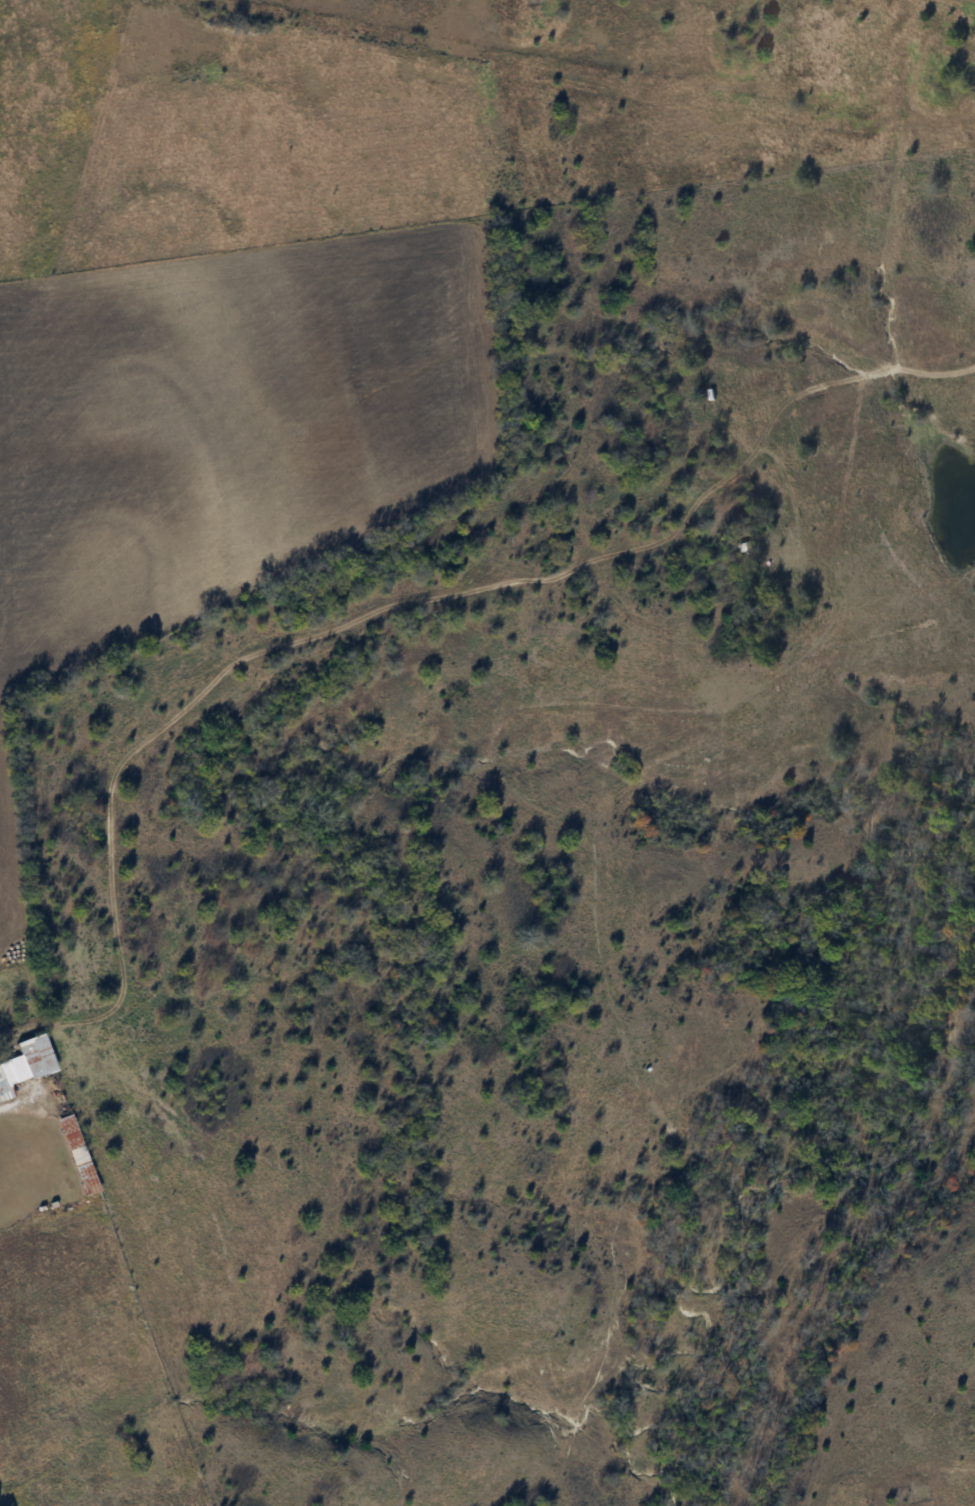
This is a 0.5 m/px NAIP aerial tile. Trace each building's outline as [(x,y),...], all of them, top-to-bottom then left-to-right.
[(44,1034),(16,1043),(21,1058),(0,1065),(0,1102),(14,1097),(11,1085),(56,1071),(44,1034)] [(74,1114),(59,1119),(82,1198),(97,1194),(74,1114)]
